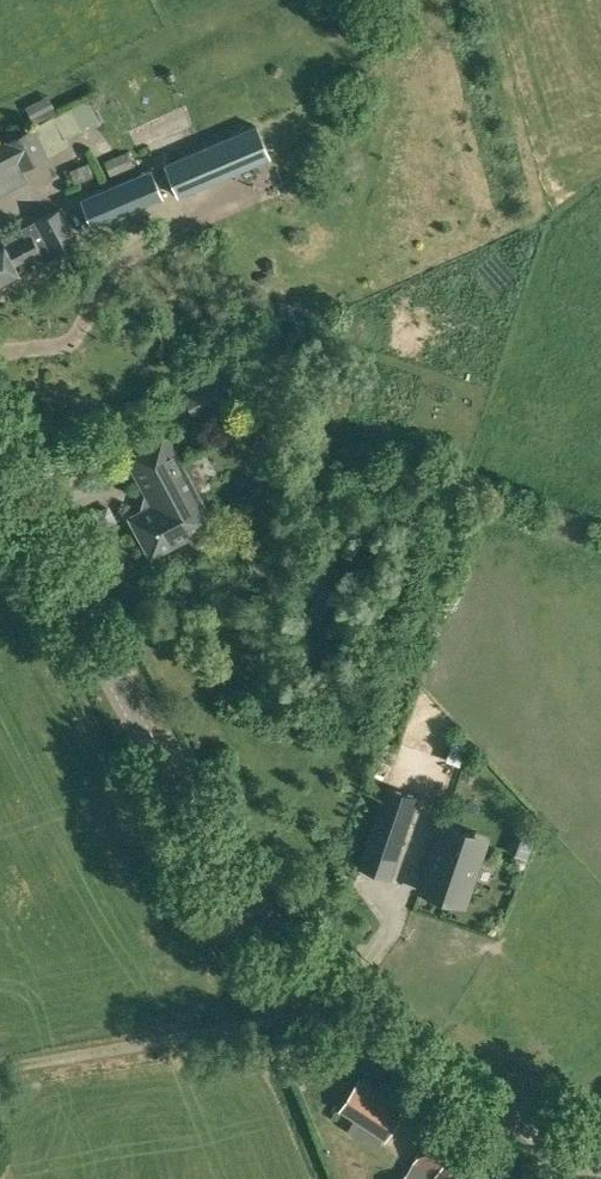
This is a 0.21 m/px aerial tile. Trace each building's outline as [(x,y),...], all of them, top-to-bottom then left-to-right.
[(20,172),(20,171),(69,145),(65,138),(82,129),(100,120),(89,99),(71,108),(59,113),(54,116),(36,125),(5,140),(5,141),(0,143),(0,183),(20,172)] [(256,125),(165,164),(178,195),(269,156),(256,125)] [(110,176),(133,166),(125,150),(103,160),(110,176)] [(76,184),(95,175),(89,161),(69,170),(76,184)] [(163,196),(152,169),(81,199),(92,226),(163,196)] [(81,242),(63,206),(3,237),(4,240),(0,242),(0,285),(20,275),(14,263),(40,250),(45,260),(81,242)] [(193,415),(232,395),(218,368),(179,387),(193,415)] [(175,545),(191,536),(190,533),(211,522),(163,433),(127,452),(150,495),(146,510),(133,517),(152,553),(173,542),(175,545)] [(418,798),(385,787),(358,870),(390,881),(418,798)] [(484,839),(443,825),(422,886),(463,900),(484,839)] [(386,1139),(406,1108),(360,1078),(340,1108),(386,1139)] [(412,1162),(433,1175),(431,1178),(433,1178),(457,1178),(475,1149),(434,1125),(412,1162)] [(403,1178),(433,1178),(431,1178),(433,1175),(412,1162),(406,1174),(403,1178)]
